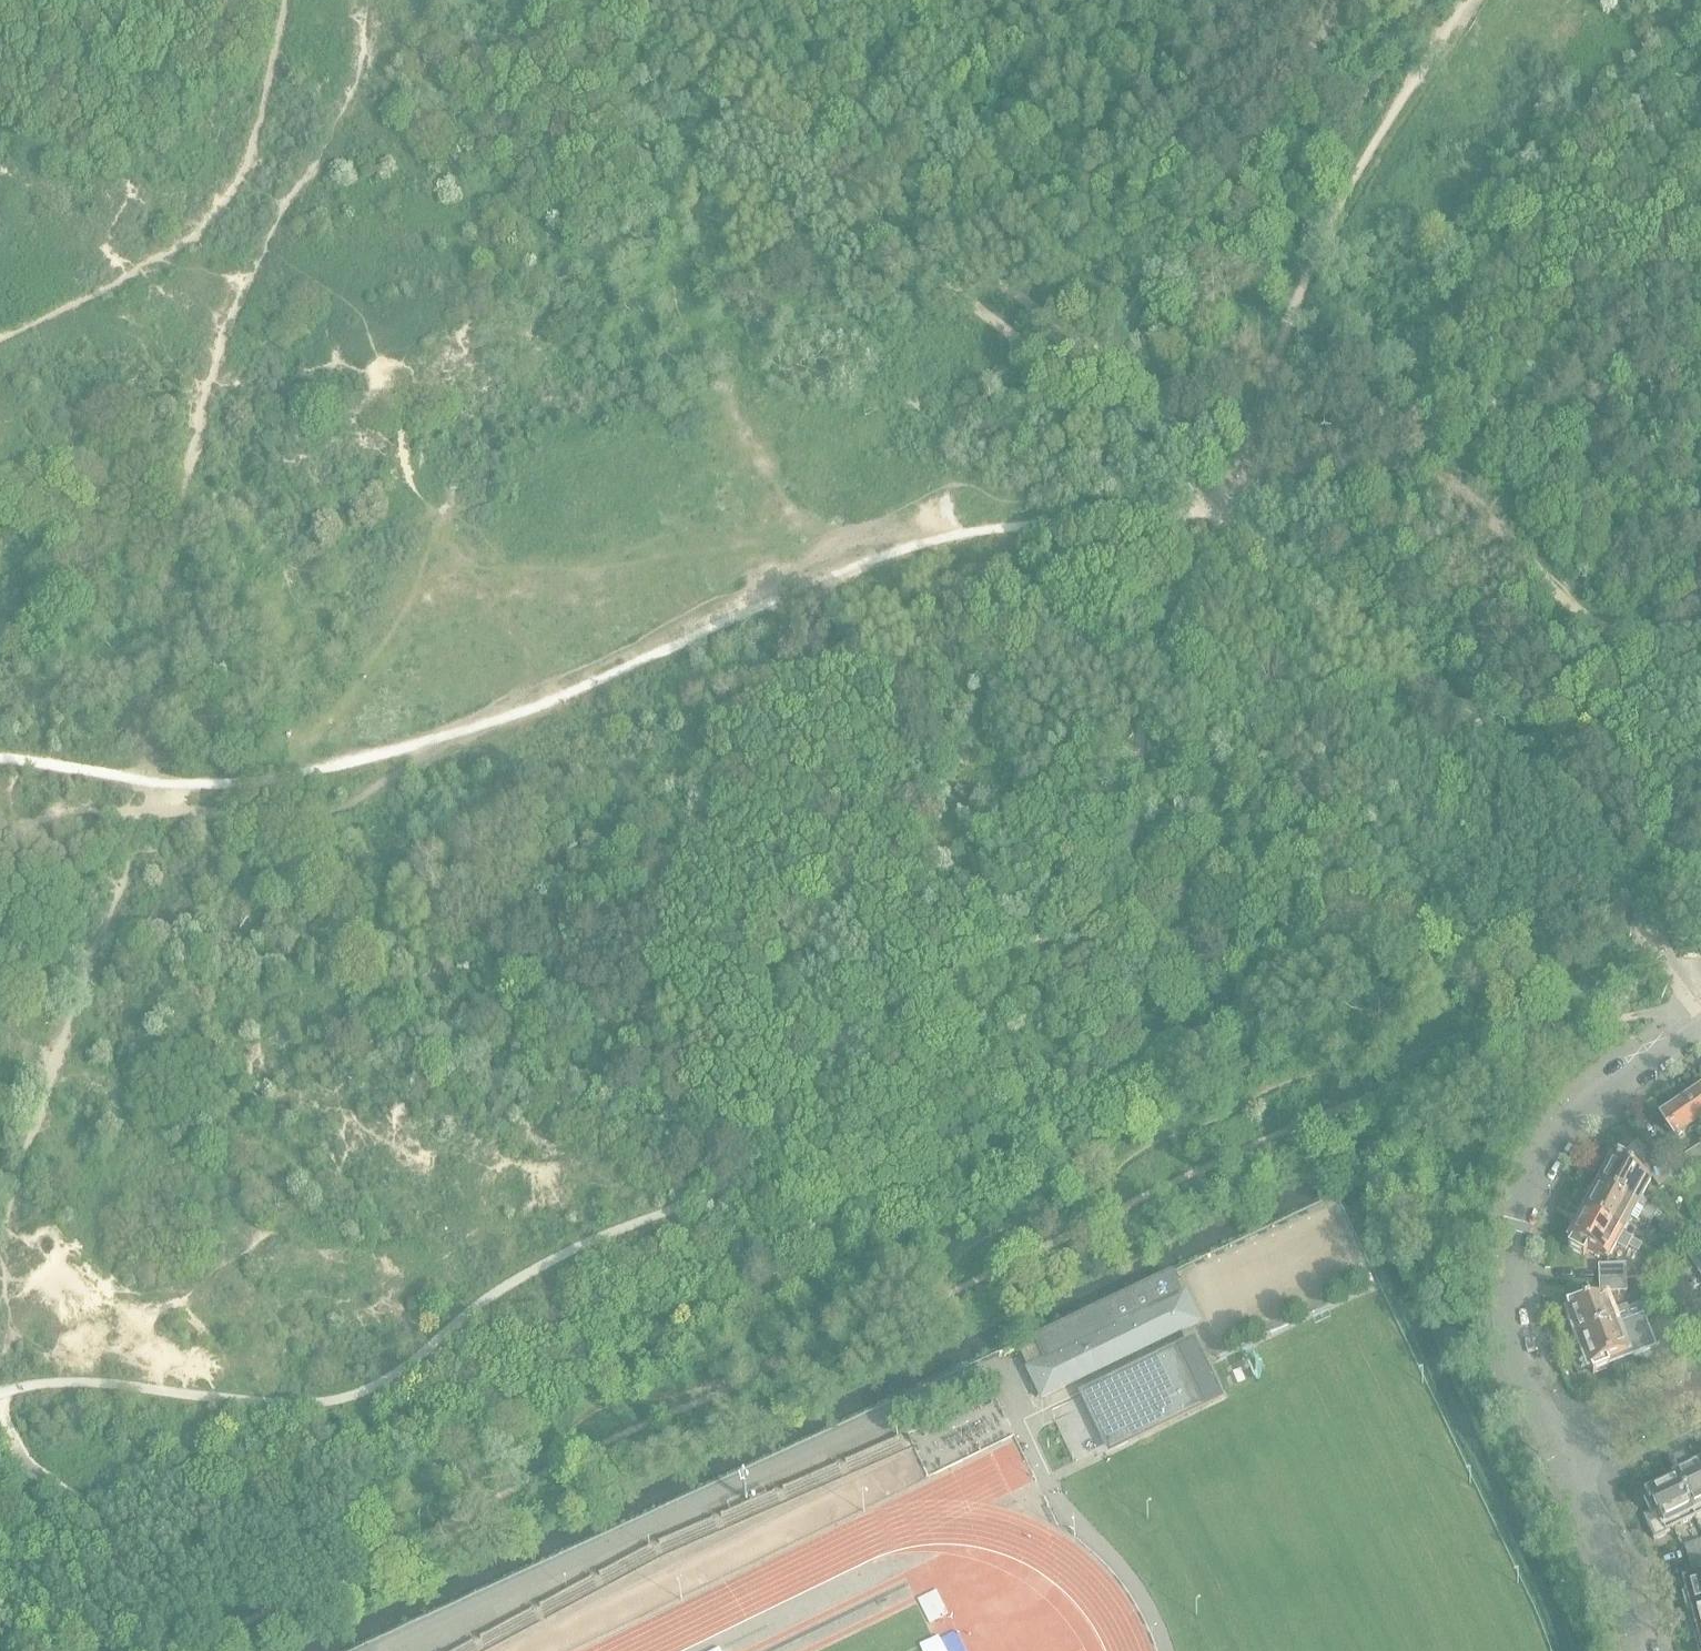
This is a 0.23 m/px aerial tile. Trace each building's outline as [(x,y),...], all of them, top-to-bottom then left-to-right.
[(1663,1118),(1676,1137),(1700,1120),(1700,1093),(1663,1118)] [(1700,1164),(1700,1146),(1666,1169),(1672,1180),(1673,1182),(1700,1164)] [(1641,1197),(1650,1181),(1630,1170),(1634,1163),(1618,1154),(1614,1161),(1612,1160),(1602,1177),(1605,1179),(1599,1190),(1631,1206),(1642,1212),(1647,1203),(1641,1197)] [(1672,1180),(1666,1169),(1655,1156),(1643,1164),(1660,1188),(1672,1180)] [(1640,1217),(1642,1212),(1631,1206),(1599,1190),(1595,1198),(1592,1197),(1583,1213),(1586,1215),(1585,1216),(1621,1235),(1622,1233),(1630,1218),(1637,1221),(1640,1217)] [(1658,1212),(1646,1206),(1643,1212),(1655,1218),(1658,1212)] [(1655,1218),(1643,1212),(1640,1217),(1652,1223),(1655,1218)] [(1639,1252),(1643,1245),(1622,1233),(1621,1235),(1585,1216),(1581,1224),(1578,1223),(1569,1240),(1572,1241),(1568,1248),(1584,1257),(1587,1250),(1608,1260),(1616,1245),(1623,1248),(1625,1244),(1639,1252)] [(1628,1279),(1628,1265),(1600,1266),(1601,1280),(1628,1279)] [(1044,1363),(1029,1370),(1042,1398),(1043,1397),(1148,1347),(1198,1322),(1185,1294),(1184,1295),(1173,1270),(1032,1337),(1044,1363)] [(1629,1293),(1628,1279),(1601,1280),(1601,1294),(1629,1293)] [(1613,1326),(1608,1316),(1613,1314),(1606,1296),(1586,1304),(1583,1298),(1566,1304),(1569,1312),(1566,1313),(1573,1332),(1577,1330),(1580,1338),(1613,1326)] [(1636,1318),(1633,1312),(1621,1317),(1624,1323),(1636,1318)] [(1684,1331),(1676,1314),(1667,1317),(1676,1335),(1684,1331)] [(1654,1346),(1661,1342),(1653,1323),(1646,1326),(1642,1316),(1636,1318),(1624,1323),(1613,1327),(1613,1326),(1580,1338),(1585,1350),(1581,1352),(1588,1370),(1592,1368),(1593,1372),(1610,1365),(1608,1361),(1628,1353),(1629,1355),(1636,1353),(1637,1356),(1655,1349),(1654,1346)] [(1126,1374),(1088,1392),(1090,1397),(1093,1404),(1100,1415),(1108,1425),(1118,1434),(1129,1442),(1202,1406),(1220,1398),(1193,1342),(1175,1350),(1137,1369),(1140,1374),(1128,1380),(1126,1374)] [(1699,1465),(1692,1469),(1690,1466),(1673,1474),(1678,1484),(1677,1485),(1691,1515),(1693,1514),(1700,1510),(1700,1470),(1699,1465)] [(1691,1515),(1677,1485),(1668,1489),(1667,1486),(1647,1495),(1649,1498),(1645,1500),(1651,1512),(1642,1516),(1653,1542),(1670,1534),(1667,1526),(1691,1515)] [(1685,1546),(1690,1561),(1700,1557),(1700,1541),(1685,1546)] [(1690,1561),(1694,1574),(1700,1572),(1700,1557),(1690,1561)] [(1684,1584),(1687,1593),(1683,1594),(1688,1610),(1700,1607),(1700,1580),(1684,1584)] [(1688,1610),(1688,1612),(1692,1611),(1694,1619),(1690,1620),(1695,1638),(1700,1637),(1700,1607),(1688,1610)]
